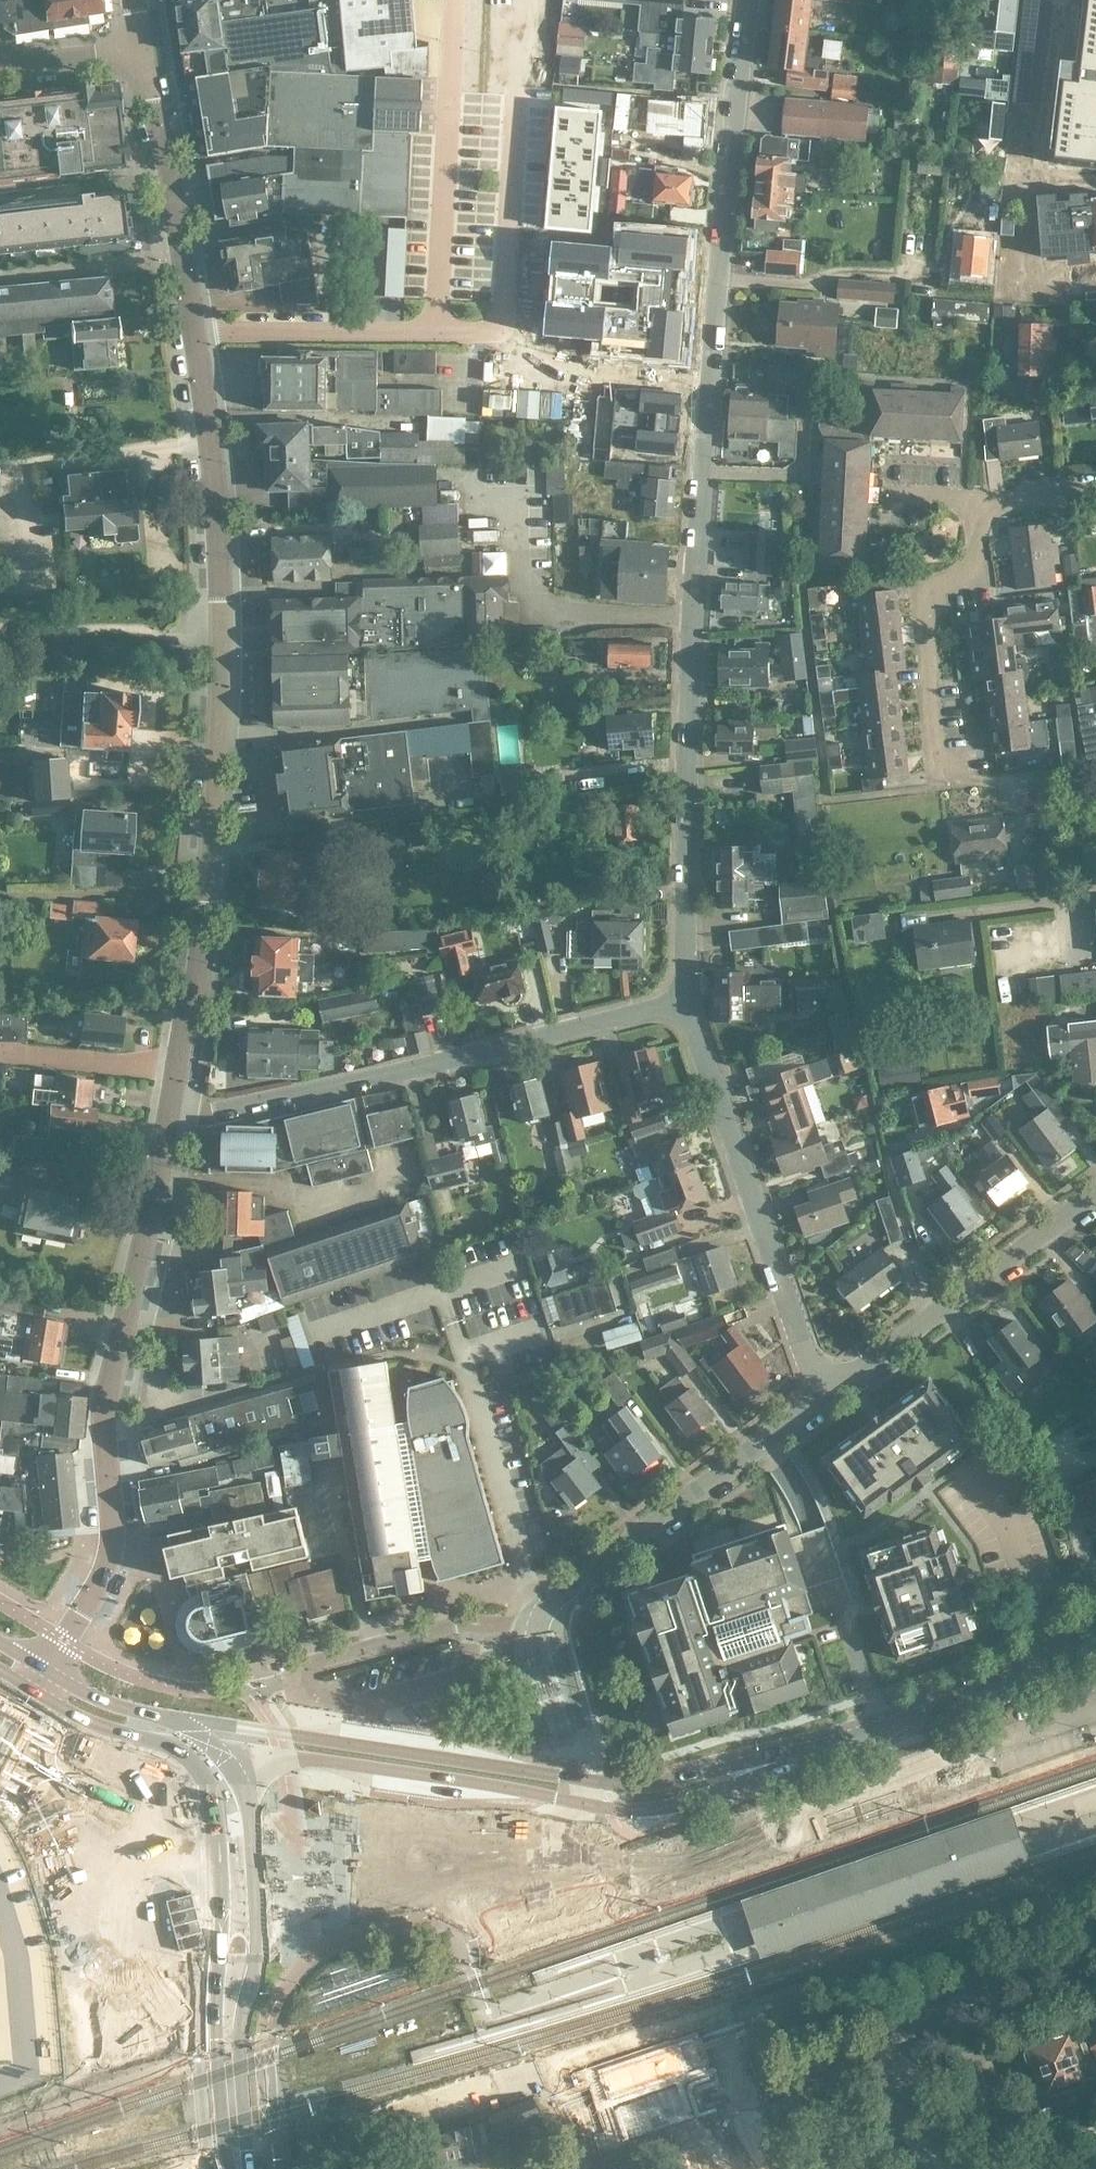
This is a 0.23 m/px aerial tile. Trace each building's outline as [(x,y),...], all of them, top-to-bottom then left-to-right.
[(99,0),(0,0),(0,27),(11,35),(87,24),(85,15),(101,13),(99,0)] [(261,63),(261,67),(271,66),(271,72),(289,73),(333,74),(324,7),(248,18),(246,5),(248,4),(247,0),(177,0),(187,73),(261,63)] [(386,75),(430,77),(431,42),(430,42),(430,46),(418,47),(413,0),(341,0),(348,73),(386,74),(386,75)] [(698,38),(699,35),(714,36),(715,19),(702,18),(702,16),(700,16),(699,17),(683,16),(684,0),(627,0),(626,4),(649,6),(649,12),(644,12),(644,14),(640,17),(640,25),(642,28),(642,31),(677,34),(677,31),(683,31),(683,36),(698,38)] [(775,27),(808,32),(812,0),(779,0),(775,27)] [(979,31),(996,32),(995,50),(1013,52),(1019,0),(982,0),(979,31)] [(1065,84),(1075,85),(1072,115),(1062,114),(1060,143),(1050,142),(1049,160),(1095,164),(1095,0),(1075,0),(1065,84)] [(958,70),(961,31),(959,31),(960,17),(948,16),(947,29),(934,28),(931,68),(958,70)] [(560,21),(559,37),(558,44),(580,46),(582,23),(560,21)] [(805,49),(808,32),(775,27),(770,66),(788,68),(785,84),(827,90),(829,70),(825,69),(827,59),(810,57),(811,50),(805,49)] [(642,31),(638,30),(638,32),(640,33),(640,38),(641,38),(639,50),(647,51),(648,47),(661,48),(660,53),(696,57),(697,53),(712,55),(714,36),(699,35),(698,38),(683,36),(683,31),(677,31),(677,34),(642,31)] [(710,74),(712,55),(697,53),(696,57),(660,53),(661,48),(648,47),(647,51),(648,51),(646,66),(635,65),(634,80),(656,82),(655,88),(672,89),(674,70),(710,74)] [(562,56),(560,74),(579,76),(581,57),(562,56)] [(378,77),(378,75),(333,74),(289,73),(271,72),(271,66),(261,67),(197,77),(209,157),(273,147),(296,148),(296,156),(295,172),(302,215),(407,218),(411,132),(376,131),(378,77)] [(832,98),(873,102),(873,103),(883,104),(884,96),(873,95),(873,92),(856,91),(858,77),(834,75),(832,98)] [(422,133),(425,79),(414,78),(378,77),(376,131),(411,132),(422,133)] [(986,81),(960,79),(959,95),(985,98),(986,81)] [(57,177),(125,169),(127,169),(127,163),(124,137),(121,119),(117,86),(70,92),(41,95),(22,97),(0,100),(0,183),(57,177)] [(614,93),(564,88),(563,101),(613,106),(614,93)] [(630,92),(617,91),(616,100),(629,101),(630,92)] [(655,98),(653,134),(684,136),(683,147),(703,149),(704,137),(705,138),(706,121),(708,103),(676,100),(655,98)] [(880,109),(865,108),(787,100),(784,133),(862,140),(863,133),(878,134),(880,109)] [(1001,139),(1006,104),(983,102),(979,137),(1001,139)] [(547,229),(592,233),(602,112),(557,108),(556,128),(561,129),(559,142),(554,141),(553,157),(558,157),(556,181),(551,180),(550,195),(554,196),(553,209),(548,209),(547,229)] [(612,130),(611,160),(623,160),(625,131),(612,130)] [(762,157),(760,157),(760,158),(754,163),(753,170),(758,175),(758,181),(770,182),(770,188),(795,190),(806,191),(807,175),(790,173),(791,160),(808,161),(810,141),(764,137),(762,157)] [(207,167),(210,184),(265,176),(265,177),(295,172),(296,156),(274,156),(207,167)] [(603,158),(601,186),(608,187),(611,159),(603,158)] [(655,183),(654,200),(689,204),(692,176),(676,175),(677,170),(657,168),(657,170),(640,168),(638,182),(655,183)] [(612,179),(628,180),(628,171),(613,170),(612,179)] [(229,220),(230,227),(283,219),(283,215),(302,215),(295,172),(265,177),(265,176),(210,184),(216,219),(227,218),(228,220),(229,220)] [(770,182),(758,181),(756,200),(750,205),(749,212),(754,218),(754,219),(757,219),(756,230),(778,232),(779,221),(786,222),(787,203),(794,203),(795,190),(770,188),(770,182)] [(124,192),(121,193),(0,209),(0,260),(130,246),(124,192)] [(1056,205),(1055,195),(1037,197),(1042,259),(1095,254),(1095,250),(1095,248),(1095,201),(1088,202),(1071,203),(1056,205)] [(986,277),(990,242),(991,230),(997,230),(999,216),(1000,203),(984,201),(981,233),(963,231),(958,274),(986,277)] [(1002,218),(1001,227),(1014,227),(1015,219),(1002,218)] [(463,249),(493,249),(493,225),(463,225),(463,249)] [(682,296),(687,229),(624,225),(623,242),(553,237),(544,358),(600,364),(600,372),(646,377),(645,380),(680,384),(685,338),(674,337),(677,296),(682,296)] [(1014,227),(1001,227),(1001,235),(1014,236),(1014,227)] [(404,297),(408,230),(373,228),(369,295),(404,297)] [(286,234),(255,239),(255,238),(222,242),(226,266),(227,266),(231,292),(236,291),(282,284),(285,303),(283,303),(283,305),(320,304),(320,303),(319,303),(315,278),(308,233),(286,236),(286,234)] [(770,254),(768,276),(802,278),(803,257),(770,254)] [(837,299),(893,304),(895,284),(839,279),(837,299)] [(17,288),(17,290),(24,362),(35,361),(33,337),(43,336),(42,330),(117,323),(117,321),(112,321),(109,280),(17,288)] [(9,339),(11,363),(24,362),(17,290),(0,292),(0,340),(9,339)] [(1086,292),(1087,301),(1095,300),(1095,291),(1086,292)] [(947,331),(947,321),(988,324),(989,305),(934,300),(932,319),(934,320),(933,329),(947,331)] [(801,302),(800,307),(782,305),(782,310),(777,314),(776,325),(836,330),(838,306),(801,302)] [(884,308),(882,326),(897,327),(898,309),(884,308)] [(1007,325),(1006,337),(1005,367),(1021,368),(1020,386),(1027,386),(1027,402),(1040,402),(1041,365),(1047,366),(1051,363),(1052,343),(1048,340),(1048,323),(1018,322),(1018,326),(1007,325)] [(119,341),(117,323),(42,330),(43,336),(44,342),(63,341),(72,336),(75,374),(117,370),(114,342),(119,341)] [(778,345),(806,348),(805,356),(833,359),(836,330),(776,325),(775,336),(779,340),(778,345)] [(443,390),(378,390),(378,352),(312,351),(312,350),(299,350),(299,351),(278,351),(278,358),(263,358),(262,376),(265,376),(265,412),(329,412),(329,410),(377,411),(377,414),(442,415),(443,390)] [(395,375),(436,375),(436,352),(395,352),(395,375)] [(841,355),(840,368),(855,369),(856,356),(841,355)] [(557,362),(556,412),(585,413),(587,363),(557,362)] [(797,383),(798,367),(770,366),(770,381),(797,383)] [(858,382),(856,421),(863,421),(862,436),(869,437),(899,438),(902,384),(896,384),(895,390),(871,389),(871,383),(858,382)] [(899,438),(929,440),(932,393),(908,391),(908,385),(902,384),(899,438)] [(787,419),(788,397),(752,395),(752,388),(750,385),(736,385),(733,388),(732,417),(768,419),(787,420),(787,419)] [(955,394),(932,393),(929,440),(960,442),(963,387),(956,387),(955,394)] [(612,418),(675,424),(676,414),(679,415),(680,395),(642,391),(641,403),(614,401),(613,404),(613,416),(612,418)] [(1087,404),(1073,406),(1075,425),(1088,423),(1089,428),(1095,427),(1095,401),(1087,402),(1087,404)] [(604,415),(613,416),(613,404),(604,404),(604,415)] [(597,414),(594,451),(605,452),(610,452),(612,416),(604,415),(597,414)] [(252,449),(266,449),(308,448),(308,445),(326,445),(326,455),(345,455),(347,454),(347,460),(380,459),(381,464),(395,465),(436,465),(435,464),(479,464),(479,452),(465,452),(465,448),(454,448),(454,444),(465,445),(464,442),(479,443),(480,423),(465,422),(465,419),(428,417),(427,442),(419,442),(419,435),(380,434),(380,433),(345,428),(313,428),(313,425),(260,426),(260,424),(252,424),(252,449)] [(750,441),(766,442),(768,419),(732,417),(730,440),(731,440),(730,451),(749,452),(750,441)] [(67,434),(80,433),(79,418),(65,419),(67,434)] [(637,450),(675,454),(677,432),(674,432),(675,424),(612,418),(611,435),(638,437),(637,450)] [(863,421),(856,421),(817,418),(816,439),(823,440),(821,464),(815,463),(814,470),(868,473),(870,444),(868,444),(869,437),(862,436),(863,421)] [(779,457),(793,458),(795,419),(787,419),(787,420),(768,419),(766,442),(779,443),(779,457)] [(1035,423),(1003,427),(1002,419),(981,421),(984,446),(996,444),(998,459),(1038,454),(1035,423)] [(308,460),(308,448),(266,449),(266,461),(284,461),(308,460)] [(594,451),(593,460),(604,461),(605,452),(594,451)] [(395,465),(381,464),(361,463),(322,461),(313,460),(308,460),(284,461),(266,461),(266,493),(288,493),(289,511),(421,506),(438,505),(436,465),(395,465)] [(564,495),(564,475),(564,462),(547,462),(548,496),(564,495)] [(609,464),(608,476),(619,477),(618,486),(642,488),(640,515),(672,518),(675,483),(670,483),(672,469),(609,464)] [(866,503),(868,473),(814,470),(814,477),(821,477),(820,500),(866,503)] [(129,472),(65,478),(67,497),(60,498),(62,512),(132,505),(129,472)] [(458,493),(458,504),(482,504),(482,494),(458,493)] [(781,494),(768,493),(766,515),(779,516),(781,494)] [(590,517),(591,495),(582,495),(581,519),(579,519),(579,571),(600,570),(599,599),(665,604),(669,550),(627,547),(630,523),(603,521),(603,518),(590,517)] [(573,522),(573,496),(553,496),(554,523),(573,522)] [(812,524),(811,530),(865,533),(866,503),(820,500),(819,524),(812,524)] [(458,504),(438,505),(421,506),(423,526),(419,526),(421,557),(460,555),(458,523),(458,504)] [(132,505),(62,512),(64,531),(88,530),(88,536),(111,534),(113,545),(136,543),(132,505)] [(460,507),(460,519),(485,519),(486,507),(460,507)] [(1011,559),(1056,553),(1055,543),(1049,544),(1047,524),(1008,529),(1011,559)] [(863,564),(865,533),(811,530),(811,536),(818,537),(816,561),(863,564)] [(771,572),(773,554),(777,554),(778,535),(759,534),(757,571),(771,572)] [(275,564),(330,562),(329,537),(274,539),(275,564)] [(349,560),(368,560),(367,548),(349,548),(349,560)] [(471,554),(471,579),(364,582),(364,599),(274,602),(275,657),(362,654),(362,651),(483,647),(483,642),(505,641),(502,553),(471,554)] [(1056,553),(1011,559),(1015,589),(1055,584),(1053,564),(1058,564),(1056,553)] [(330,562),(275,564),(276,583),(331,581),(330,562)] [(528,579),(523,589),(545,600),(550,591),(528,579)] [(722,610),(756,612),(768,613),(770,587),(724,584),(722,610)] [(1084,611),(1086,623),(1088,637),(1089,650),(1095,649),(1095,587),(1083,588),(1085,611),(1084,611)] [(859,622),(898,617),(895,590),(855,595),(859,622)] [(1004,619),(1008,619),(1010,634),(1021,633),(1058,629),(1055,601),(1003,608),(1004,619)] [(561,605),(561,615),(585,617),(586,607),(561,605)] [(1072,625),(1086,623),(1084,611),(1070,612),(1072,625)] [(812,628),(825,627),(823,614),(810,616),(812,628)] [(901,643),(898,617),(859,622),(862,647),(901,643)] [(1004,619),(965,624),(968,651),(1012,645),(1012,646),(1022,644),(1021,633),(1010,634),(1008,619),(1004,619)] [(1072,625),(1074,639),(1088,637),(1086,623),(1072,625)] [(825,627),(812,628),(813,641),(826,639),(825,627)] [(802,635),(777,638),(780,674),(805,671),(802,635)] [(1089,650),(1088,637),(1074,639),(1076,652),(1089,650)] [(575,654),(591,654),(591,653),(591,643),(591,642),(576,642),(575,654)] [(591,643),(591,653),(599,653),(599,663),(610,663),(610,667),(650,668),(650,665),(653,664),(654,655),(650,654),(650,644),(591,643)] [(905,670),(901,643),(862,647),(865,673),(866,674),(893,671),(905,670)] [(756,651),(720,651),(719,687),(769,688),(769,644),(756,644),(756,651)] [(1012,645),(968,651),(972,678),(983,677),(982,675),(1021,670),(1021,672),(1026,671),(1025,658),(1013,659),(1012,646),(1012,645)] [(473,723),(490,721),(483,650),(348,657),(275,659),(276,726),(350,724),(472,711),(473,723)] [(829,665),(816,667),(818,679),(831,678),(829,665)] [(1063,667),(1050,668),(1052,681),(1065,679),(1063,667)] [(982,675),(983,677),(986,702),(1025,697),(1023,683),(1028,682),(1026,671),(1021,672),(1021,670),(982,675)] [(897,697),(893,671),(866,674),(865,673),(855,674),(857,689),(820,694),(821,706),(834,705),(858,702),(897,697)] [(1079,691),(1082,706),(1095,703),(1095,687),(1079,691)] [(78,748),(101,750),(100,762),(121,763),(122,751),(125,751),(127,729),(134,729),(137,697),(63,691),(60,729),(64,729),(63,742),(79,743),(78,748)] [(858,702),(862,727),(900,722),(897,697),(858,702)] [(1025,697),(986,702),(989,728),(1028,722),(1025,697)] [(1082,706),(1078,707),(1087,760),(1095,758),(1095,703),(1082,706)] [(834,705),(821,706),(823,718),(836,717),(834,705)] [(1057,719),(1071,717),(1069,705),(1056,706),(1057,719)] [(652,714),(608,718),(610,751),(635,749),(636,758),(654,757),(653,748),(655,748),(652,714)] [(1071,717),(1057,719),(1056,719),(1058,743),(1074,741),(1071,717)] [(1028,722),(989,728),(992,754),(1049,747),(1046,720),(1028,722)] [(491,721),(490,721),(473,723),(469,723),(469,724),(472,751),(475,778),(496,775),(491,721)] [(777,722),(768,722),(737,722),(737,729),(721,729),(720,754),(754,754),(755,736),(777,736),(777,722)] [(903,748),(900,722),(862,727),(865,753),(903,748)] [(472,751),(469,724),(408,731),(276,747),(279,766),(278,767),(282,802),(283,802),(285,820),(416,804),(414,782),(430,781),(427,757),(472,751)] [(816,740),(809,740),(785,743),(787,760),(818,757),(816,740)] [(828,758),(841,756),(839,744),(826,746),(828,758)] [(907,775),(903,748),(865,753),(869,780),(907,775)] [(17,751),(0,751),(0,791),(18,791),(17,751)] [(841,756),(828,758),(829,770),(842,769),(841,756)] [(31,802),(67,800),(65,761),(28,764),(31,802)] [(812,763),(763,768),(767,795),(796,792),(805,883),(781,885),(783,913),(783,924),(828,918),(827,910),(825,882),(826,883),(812,763)] [(501,801),(529,797),(526,769),(497,772),(501,801)] [(484,785),(486,802),(497,801),(495,784),(484,785)] [(1073,794),(1072,823),(1095,824),(1095,795),(1073,794)] [(26,816),(69,814),(68,801),(25,803),(26,816)] [(639,806),(608,808),(609,825),(617,825),(618,842),(641,841),(639,806)] [(118,886),(118,884),(119,869),(116,869),(117,851),(128,852),(131,819),(75,814),(69,885),(118,886)] [(50,848),(63,848),(65,817),(51,817),(50,848)] [(1009,867),(1008,857),(1003,819),(977,822),(983,873),(989,873),(989,869),(1009,867)] [(961,876),(983,873),(977,822),(951,825),(955,864),(960,863),(961,876)] [(409,825),(412,848),(432,845),(429,823),(409,825)] [(403,838),(383,841),(381,829),(354,832),(358,858),(405,851),(403,838)] [(719,865),(719,878),(755,878),(769,878),(769,862),(755,862),(755,849),(719,849),(719,853),(716,856),(716,862),(719,865)] [(260,908),(302,911),(303,898),(322,900),(325,862),(306,860),(306,855),(264,852),(260,908)] [(1014,867),(1019,891),(1051,884),(1046,860),(1014,867)] [(936,902),(972,896),(969,876),(933,882),(936,902)] [(755,878),(719,878),(719,892),(716,895),(716,901),(719,903),(719,908),(755,907),(755,900),(759,900),(759,901),(763,901),(763,885),(755,885),(755,878)] [(642,903),(639,890),(622,894),(624,907),(642,903)] [(132,924),(101,921),(103,905),(72,901),(71,907),(50,905),(48,919),(72,921),(72,918),(84,919),(80,957),(129,961),(132,924)] [(884,928),(882,912),(863,914),(865,931),(884,928)] [(570,957),(621,958),(622,916),(613,916),(613,913),(595,913),(594,934),(570,934),(570,957)] [(622,916),(621,958),(622,958),(622,970),(641,970),(642,958),(643,958),(643,922),(630,922),(631,916),(622,916)] [(810,939),(807,921),(756,927),(758,945),(810,939)] [(968,921),(902,931),(904,944),(917,942),(921,969),(974,961),(968,921)] [(542,952),(556,949),(550,924),(537,927),(542,952)] [(434,931),(363,933),(364,952),(388,952),(388,955),(398,956),(398,952),(409,951),(409,950),(428,950),(428,954),(437,954),(434,931)] [(476,950),(471,931),(438,939),(443,959),(451,957),(456,977),(470,974),(465,953),(476,950)] [(256,967),(314,969),(315,955),(299,954),(300,939),(257,938),(257,944),(247,944),(247,960),(256,960),(256,967)] [(516,962),(475,972),(482,1002),(502,997),(503,1002),(512,1006),(518,1005),(522,995),(521,991),(523,991),(516,962)] [(314,983),(314,969),(256,967),(255,975),(246,974),(245,991),(254,991),(254,996),(297,997),(298,982),(314,983)] [(1059,973),(1062,1000),(1095,998),(1095,970),(1059,973)] [(785,981),(750,981),(750,974),(713,974),(713,998),(785,997),(785,981)] [(419,978),(427,1015),(442,1012),(434,975),(419,978)] [(1048,1001),(1045,975),(1028,977),(1031,1002),(1048,1001)] [(785,997),(798,997),(826,997),(826,981),(785,981),(785,997)] [(318,1001),(323,1024),(380,1012),(375,988),(318,1001)] [(785,997),(713,998),(713,1021),(751,1021),(751,1013),(785,1013),(785,1012),(785,997)] [(785,997),(785,1012),(798,1012),(798,997),(785,997)] [(26,1043),(26,1012),(9,1013),(9,1042),(9,1043),(26,1043)] [(9,1013),(0,1014),(0,1042),(9,1042),(9,1013)] [(120,1017),(77,1016),(74,1049),(117,1054),(120,1017)] [(1067,1025),(1070,1057),(1073,1057),(1076,1083),(1095,1081),(1095,1022),(1067,1025)] [(1070,1057),(1067,1025),(1048,1027),(1051,1060),(1070,1057)] [(242,1053),(333,1056),(333,1042),(320,1042),(320,1041),(301,1040),(301,1032),(250,1029),(250,1031),(243,1030),(242,1053)] [(409,1056),(431,1051),(426,1031),(404,1037),(409,1056)] [(856,1051),(851,1038),(833,1044),(837,1057),(851,1053),(856,1051)] [(652,1050),(623,1058),(633,1097),(619,1101),(626,1124),(642,1120),(637,1102),(665,1094),(652,1050)] [(332,1069),(333,1056),(242,1053),(241,1076),(249,1076),(249,1077),(299,1079),(299,1069),(320,1070),(320,1069),(332,1069)] [(851,1053),(837,1057),(828,1060),(834,1077),(857,1069),(851,1053)] [(596,1065),(567,1073),(577,1111),(563,1115),(570,1142),(586,1138),(580,1117),(607,1110),(596,1065)] [(878,1068),(881,1088),(901,1085),(898,1066),(878,1068)] [(780,1098),(802,1090),(814,1086),(808,1067),(767,1081),(772,1095),(778,1093),(780,1098)] [(1055,1100),(1037,1075),(1027,1082),(1045,1107),(1055,1100)] [(50,1106),(87,1109),(90,1082),(53,1078),(52,1089),(32,1087),(30,1104),(42,1105),(50,1106)] [(539,1080),(525,1083),(524,1081),(517,1083),(517,1085),(512,1087),(521,1123),(549,1116),(539,1080)] [(969,1099),(991,1096),(989,1081),(967,1083),(969,1099)] [(908,1097),(916,1131),(958,1120),(969,1117),(960,1083),(908,1097)] [(407,1088),(363,1097),(375,1146),(419,1136),(407,1088)] [(772,1122),(778,1138),(784,1136),(785,1137),(815,1127),(802,1090),(780,1098),(778,1093),(772,1095),(766,1097),(773,1118),(778,1117),(779,1120),(772,1122)] [(491,1125),(484,1127),(476,1096),(461,1100),(460,1098),(454,1099),(453,1102),(448,1103),(457,1139),(459,1139),(460,1144),(466,1147),(475,1144),(476,1146),(495,1141),(491,1125)] [(228,1129),(216,1132),(208,1134),(208,1135),(210,1135),(209,1173),(211,1173),(228,1173),(228,1172),(273,1173),(273,1172),(367,1149),(355,1099),(355,1098),(242,1126),(228,1125),(228,1129)] [(42,1105),(38,1137),(46,1138),(80,1142),(82,1141),(89,1142),(93,1140),(94,1133),(91,1130),(93,1110),(87,1109),(50,1106),(42,1105)] [(1048,1111),(1020,1132),(1047,1168),(1075,1147),(1048,1111)] [(1005,1133),(992,1115),(981,1123),(994,1141),(1005,1133)] [(662,1116),(632,1126),(636,1138),(666,1128),(662,1116)] [(548,1125),(554,1147),(567,1144),(561,1121),(548,1125)] [(786,1176),(820,1165),(825,1179),(852,1169),(851,1167),(860,1164),(856,1152),(847,1155),(841,1140),(822,1147),(815,1127),(785,1137),(784,1136),(778,1138),(773,1140),(786,1176)] [(82,1144),(80,1142),(46,1138),(38,1137),(12,1135),(11,1153),(30,1155),(30,1152),(51,1154),(51,1153),(80,1155),(82,1144)] [(642,1185),(695,1165),(684,1137),(636,1156),(641,1169),(636,1170),(642,1185)] [(1008,1158),(1005,1160),(992,1143),(977,1154),(990,1172),(981,1179),(999,1203),(1026,1183),(1008,1158)] [(555,1151),(560,1176),(574,1173),(569,1148),(555,1151)] [(926,1179),(916,1149),(889,1159),(900,1189),(926,1179)] [(307,1166),(313,1187),(373,1171),(367,1150),(307,1166)] [(468,1182),(461,1153),(427,1162),(434,1190),(468,1182)] [(642,1185),(633,1188),(636,1196),(643,1201),(651,1198),(658,1216),(674,1210),(675,1211),(707,1199),(695,1165),(642,1185)] [(969,1232),(966,1228),(978,1219),(966,1203),(971,1199),(947,1168),(936,1176),(949,1193),(922,1214),(935,1232),(944,1225),(953,1238),(956,1236),(959,1240),(969,1232)] [(423,1196),(433,1194),(430,1180),(420,1182),(423,1196)] [(70,1241),(70,1240),(80,1193),(25,1181),(15,1229),(70,1241)] [(849,1182),(829,1188),(832,1198),(797,1210),(806,1236),(847,1222),(841,1203),(854,1199),(849,1182)] [(385,1191),(388,1199),(398,1195),(396,1188),(385,1191)] [(264,1251),(296,1241),(292,1227),(293,1227),(288,1211),(264,1218),(264,1197),(253,1197),(253,1192),(209,1191),(208,1220),(222,1221),(221,1235),(259,1236),(262,1246),(264,1251)] [(396,1196),(399,1204),(409,1201),(407,1192),(396,1196)] [(388,1199),(390,1207),(399,1204),(396,1196),(388,1199)] [(407,1201),(296,1241),(264,1251),(262,1246),(223,1255),(224,1265),(184,1270),(190,1318),(238,1312),(241,1324),(442,1253),(423,1198),(408,1204),(407,1201)] [(904,1241),(889,1198),(877,1202),(891,1245),(904,1241)] [(658,1216),(635,1225),(643,1245),(682,1230),(675,1211),(674,1210),(658,1216)] [(1072,1258),(1088,1265),(1094,1251),(1077,1245),(1072,1258)] [(734,1287),(726,1263),(728,1263),(723,1249),(690,1260),(699,1286),(702,1285),(707,1297),(734,1287)] [(838,1284),(857,1311),(903,1277),(883,1250),(838,1284)] [(644,1261),(648,1273),(679,1263),(674,1251),(644,1261)] [(543,1291),(569,1283),(563,1264),(538,1273),(543,1291)] [(676,1267),(629,1282),(633,1295),(680,1279),(676,1267)] [(609,1281),(553,1298),(563,1331),(619,1314),(609,1281)] [(1068,1341),(1095,1321),(1095,1320),(1068,1282),(1040,1303),(1068,1341)] [(62,1338),(64,1329),(57,1319),(43,1317),(42,1320),(14,1315),(17,1298),(0,1295),(0,1327),(62,1338)] [(663,1333),(688,1325),(684,1315),(677,1317),(673,1305),(659,1309),(663,1321),(660,1322),(663,1333)] [(722,1317),(675,1333),(686,1348),(720,1337),(718,1333),(727,1330),(722,1317)] [(601,1338),(636,1329),(634,1319),(599,1328),(601,1338)] [(989,1340),(1004,1361),(993,1369),(1009,1391),(1021,1382),(1025,1388),(1050,1369),(1015,1321),(989,1340)] [(0,1327),(0,1349),(19,1353),(19,1356),(53,1362),(54,1359),(58,1360),(60,1348),(56,1348),(58,1339),(62,1340),(62,1338),(0,1327)] [(736,1351),(715,1367),(739,1399),(768,1377),(753,1357),(756,1355),(736,1328),(725,1336),(736,1351)] [(671,1332),(640,1342),(646,1361),(665,1355),(682,1378),(697,1366),(671,1332)] [(222,1380),(240,1378),(237,1337),(184,1341),(187,1384),(222,1382),(222,1380)] [(308,1458),(313,1457),(314,1461),(342,1456),(366,1601),(398,1596),(398,1597),(402,1596),(409,1594),(409,1595),(412,1594),(420,1592),(420,1593),(424,1592),(418,1562),(432,1560),(433,1564),(434,1569),(436,1575),(439,1580),(437,1581),(438,1584),(455,1579),(457,1574),(465,1575),(473,1574),(504,1565),(452,1381),(439,1385),(439,1384),(433,1386),(416,1391),(416,1392),(405,1395),(411,1416),(413,1418),(411,1420),(409,1423),(396,1425),(386,1363),(329,1372),(339,1435),(310,1439),(310,1440),(279,1446),(286,1487),(312,1483),(308,1458)] [(615,1373),(601,1384),(620,1410),(635,1399),(615,1373)] [(1,1422),(52,1428),(52,1433),(78,1435),(80,1397),(41,1393),(42,1381),(0,1376),(0,1422),(1,1422)] [(314,1376),(183,1412),(184,1416),(146,1427),(144,1428),(142,1430),(141,1433),(141,1436),(148,1466),(177,1459),(179,1465),(327,1424),(314,1376)] [(692,1390),(687,1393),(678,1380),(664,1390),(674,1404),(669,1408),(689,1435),(713,1418),(692,1390)] [(938,1381),(848,1442),(877,1487),(971,1429),(938,1381)] [(626,1409),(612,1419),(628,1440),(608,1456),(626,1480),(636,1472),(638,1475),(660,1458),(640,1431),(642,1430),(626,1409)] [(1,1422),(0,1434),(0,1455),(21,1458),(22,1488),(23,1511),(24,1529),(28,1528),(29,1539),(73,1535),(72,1524),(67,1455),(77,1447),(78,1435),(52,1433),(52,1428),(1,1422)] [(594,1461),(581,1443),(568,1425),(556,1433),(567,1447),(551,1459),(541,1466),(546,1481),(549,1485),(548,1485),(558,1497),(556,1498),(567,1512),(599,1488),(584,1468),(594,1461)] [(272,1453),(254,1457),(257,1470),(275,1466),(272,1453)] [(172,1499),(200,1493),(199,1489),(221,1484),(217,1464),(167,1474),(172,1499)] [(172,1499),(167,1474),(139,1480),(148,1523),(204,1511),(203,1507),(211,1506),(214,1518),(217,1518),(211,1491),(209,1492),(210,1496),(201,1498),(200,1493),(172,1499)] [(260,1481),(246,1484),(211,1491),(217,1518),(265,1508),(260,1481)] [(1090,1517),(1094,1529),(1095,1528),(1095,1481),(1080,1487),(1085,1500),(1082,1501),(1088,1518),(1090,1517)] [(23,1511),(22,1488),(0,1486),(0,1509),(23,1511)] [(955,1506),(866,1534),(897,1640),(985,1615),(955,1506)] [(278,1512),(174,1535),(188,1584),(290,1558),(278,1512)] [(689,1577),(688,1576),(629,1596),(675,1734),(732,1715),(731,1713),(741,1710),(742,1713),(773,1703),(772,1702),(808,1690),(792,1642),(791,1643),(789,1637),(812,1629),(807,1614),(806,1615),(798,1592),(807,1589),(787,1530),(694,1560),(698,1574),(689,1577)] [(333,1569),(312,1575),(308,1561),(267,1572),(274,1599),(291,1594),(288,1582),(300,1579),(311,1620),(329,1615),(328,1610),(344,1606),(333,1569)] [(202,1653),(212,1652),(264,1640),(264,1643),(266,1642),(265,1639),(246,1573),(191,1586),(195,1596),(190,1598),(182,1605),(177,1614),(176,1625),(178,1635),(184,1644),(192,1650),(202,1653)] [(980,1849),(976,1837),(861,1876),(865,1889),(869,1901),(985,1861),(980,1849)] [(754,1925),(758,1937),(777,1931),(783,1934),(793,1931),(797,1924),(816,1917),(812,1905),(808,1893),(788,1901),(781,1897),(773,1900),(768,1907),(750,1913),(754,1925)] [(1081,2081),(1091,2077),(1079,2041),(1069,2044),(1067,2039),(1033,2051),(1047,2092),(1081,2081)] [(448,2131),(449,2134),(431,2138),(437,2168),(478,2168),(470,2127),(448,2131)] [(118,2168),(164,2168),(161,2159),(118,2168)]
